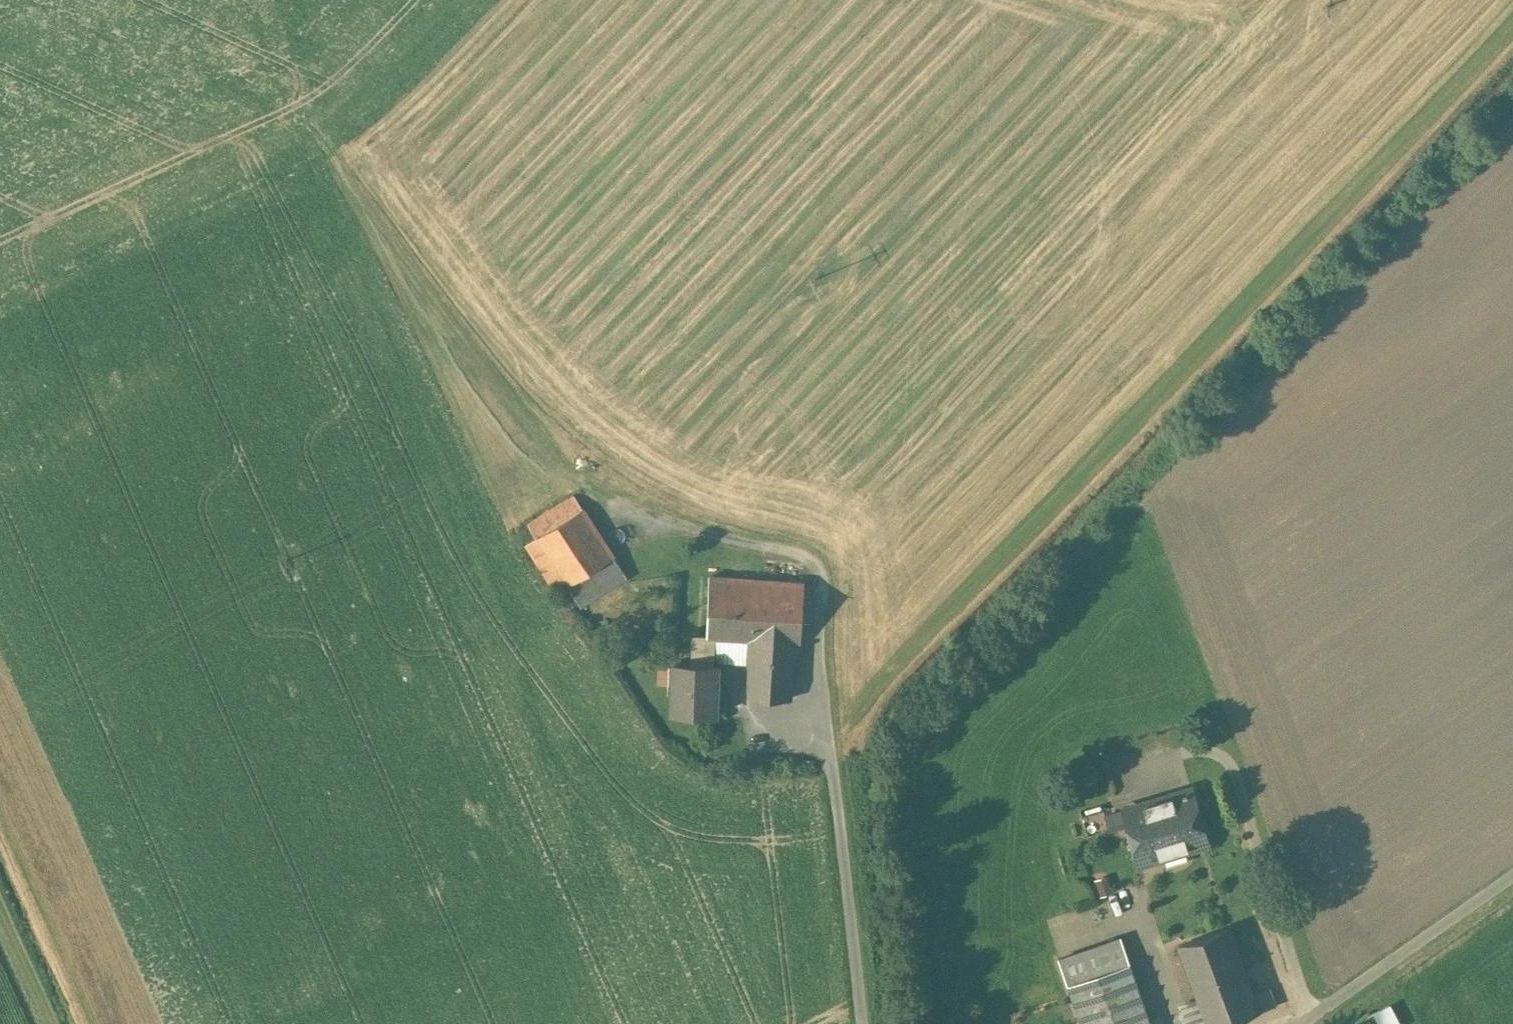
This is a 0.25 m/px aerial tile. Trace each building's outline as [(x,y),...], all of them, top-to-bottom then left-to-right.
[(574,495),(529,523),(536,536),(582,508),(574,495)] [(536,536),(526,543),(556,590),(567,584),(613,556),(583,508),(582,508),(536,536)] [(613,556),(567,584),(579,605),(626,576),(613,556)] [(749,567),(733,566),(732,577),(748,578),(749,567)] [(732,577),(709,576),(707,635),(707,636),(715,636),(715,658),(749,660),(754,579),(748,578),(732,577)] [(804,582),(754,579),(749,660),(749,664),(753,664),(751,696),(788,698),(791,661),(799,661),(804,582)] [(707,635),(691,634),(690,663),(714,664),(715,658),(715,636),(707,636),(707,635)] [(690,663),(675,663),(673,712),(715,714),(717,665),(714,664),(690,663)] [(1187,791),(1104,816),(1109,830),(1133,823),(1145,862),(1203,844),(1187,791)] [(1105,894),(1118,889),(1112,874),(1100,878),(1105,894)] [(1227,928),(1179,945),(1203,1009),(1251,992),(1227,928)] [(1130,963),(1121,937),(1108,941),(1117,967),(1130,963)] [(1108,941),(1059,958),(1068,984),(1117,967),(1108,941)] [(1117,967),(1068,984),(1080,1021),(1143,1000),(1130,963),(1117,967)] [(1203,1009),(1208,1023),(1224,1023),(1258,1012),(1258,1011),(1292,999),(1285,980),(1251,992),(1203,1009)] [(1080,1021),(1081,1023),(1151,1023),(1143,1000),(1080,1021)] [(1398,1002),(1380,1011),(1386,1023),(1408,1023),(1398,1002)] [(1354,1023),(1385,1023),(1378,1011),(1354,1023)]
